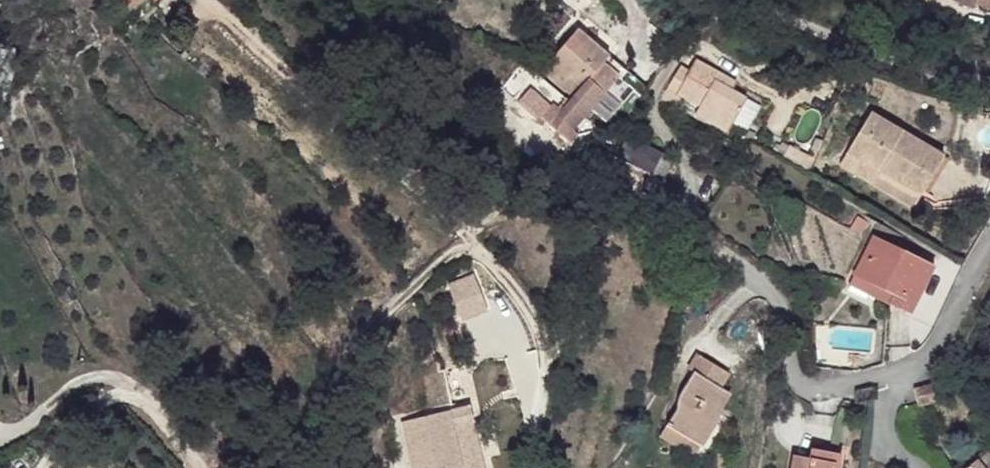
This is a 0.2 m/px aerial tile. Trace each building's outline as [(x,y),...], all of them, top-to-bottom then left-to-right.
[(124,8),(135,0),(118,0),(124,8)] [(954,1),(973,10),(978,0),(954,0),(954,1)] [(609,56),(578,29),(550,61),(581,88),(575,95),(592,110),(619,77),(604,64),(609,56)] [(729,79),(695,60),(677,93),(700,106),(696,113),(729,132),(747,100),(733,92),(725,87),(729,79)] [(581,88),(550,61),(542,71),(573,97),(575,95),(581,88)] [(737,84),(729,79),(725,87),(733,92),(737,84)] [(549,109),(532,94),(521,107),(537,121),(549,109)] [(592,110),(575,95),(573,97),(556,118),(573,132),(592,110)] [(904,133),(871,113),(847,152),(881,172),(921,195),(922,195),(924,192),(945,157),(904,133)] [(816,159),(790,145),(784,157),(810,171),(816,159)] [(914,208),(921,195),(881,172),(847,152),(840,165),(914,208)] [(929,195),(949,160),(945,157),(924,192),(929,195)] [(934,267),(873,237),(854,277),(894,296),(889,305),(910,315),(934,267)] [(446,282),(460,321),(485,311),(471,272),(446,282)] [(894,296),(854,277),(849,287),(889,306),(889,305),(894,296)] [(728,374),(698,355),(690,369),(694,371),(680,393),(678,399),(677,406),(676,412),(667,426),(701,447),(716,423),(719,411),(730,394),(720,388),(728,374)] [(913,389),(918,406),(936,401),(931,385),(913,389)] [(472,422),(446,429),(449,444),(429,449),(434,467),(436,467),(481,459),(472,422)] [(701,447),(667,426),(659,438),(693,459),(701,447)] [(812,449),(810,459),(794,456),(792,467),(833,467),(835,453),(812,449)] [(987,452),(977,460),(983,467),(989,467),(989,456),(987,452)] [(977,460),(966,467),(983,467),(977,460)]
